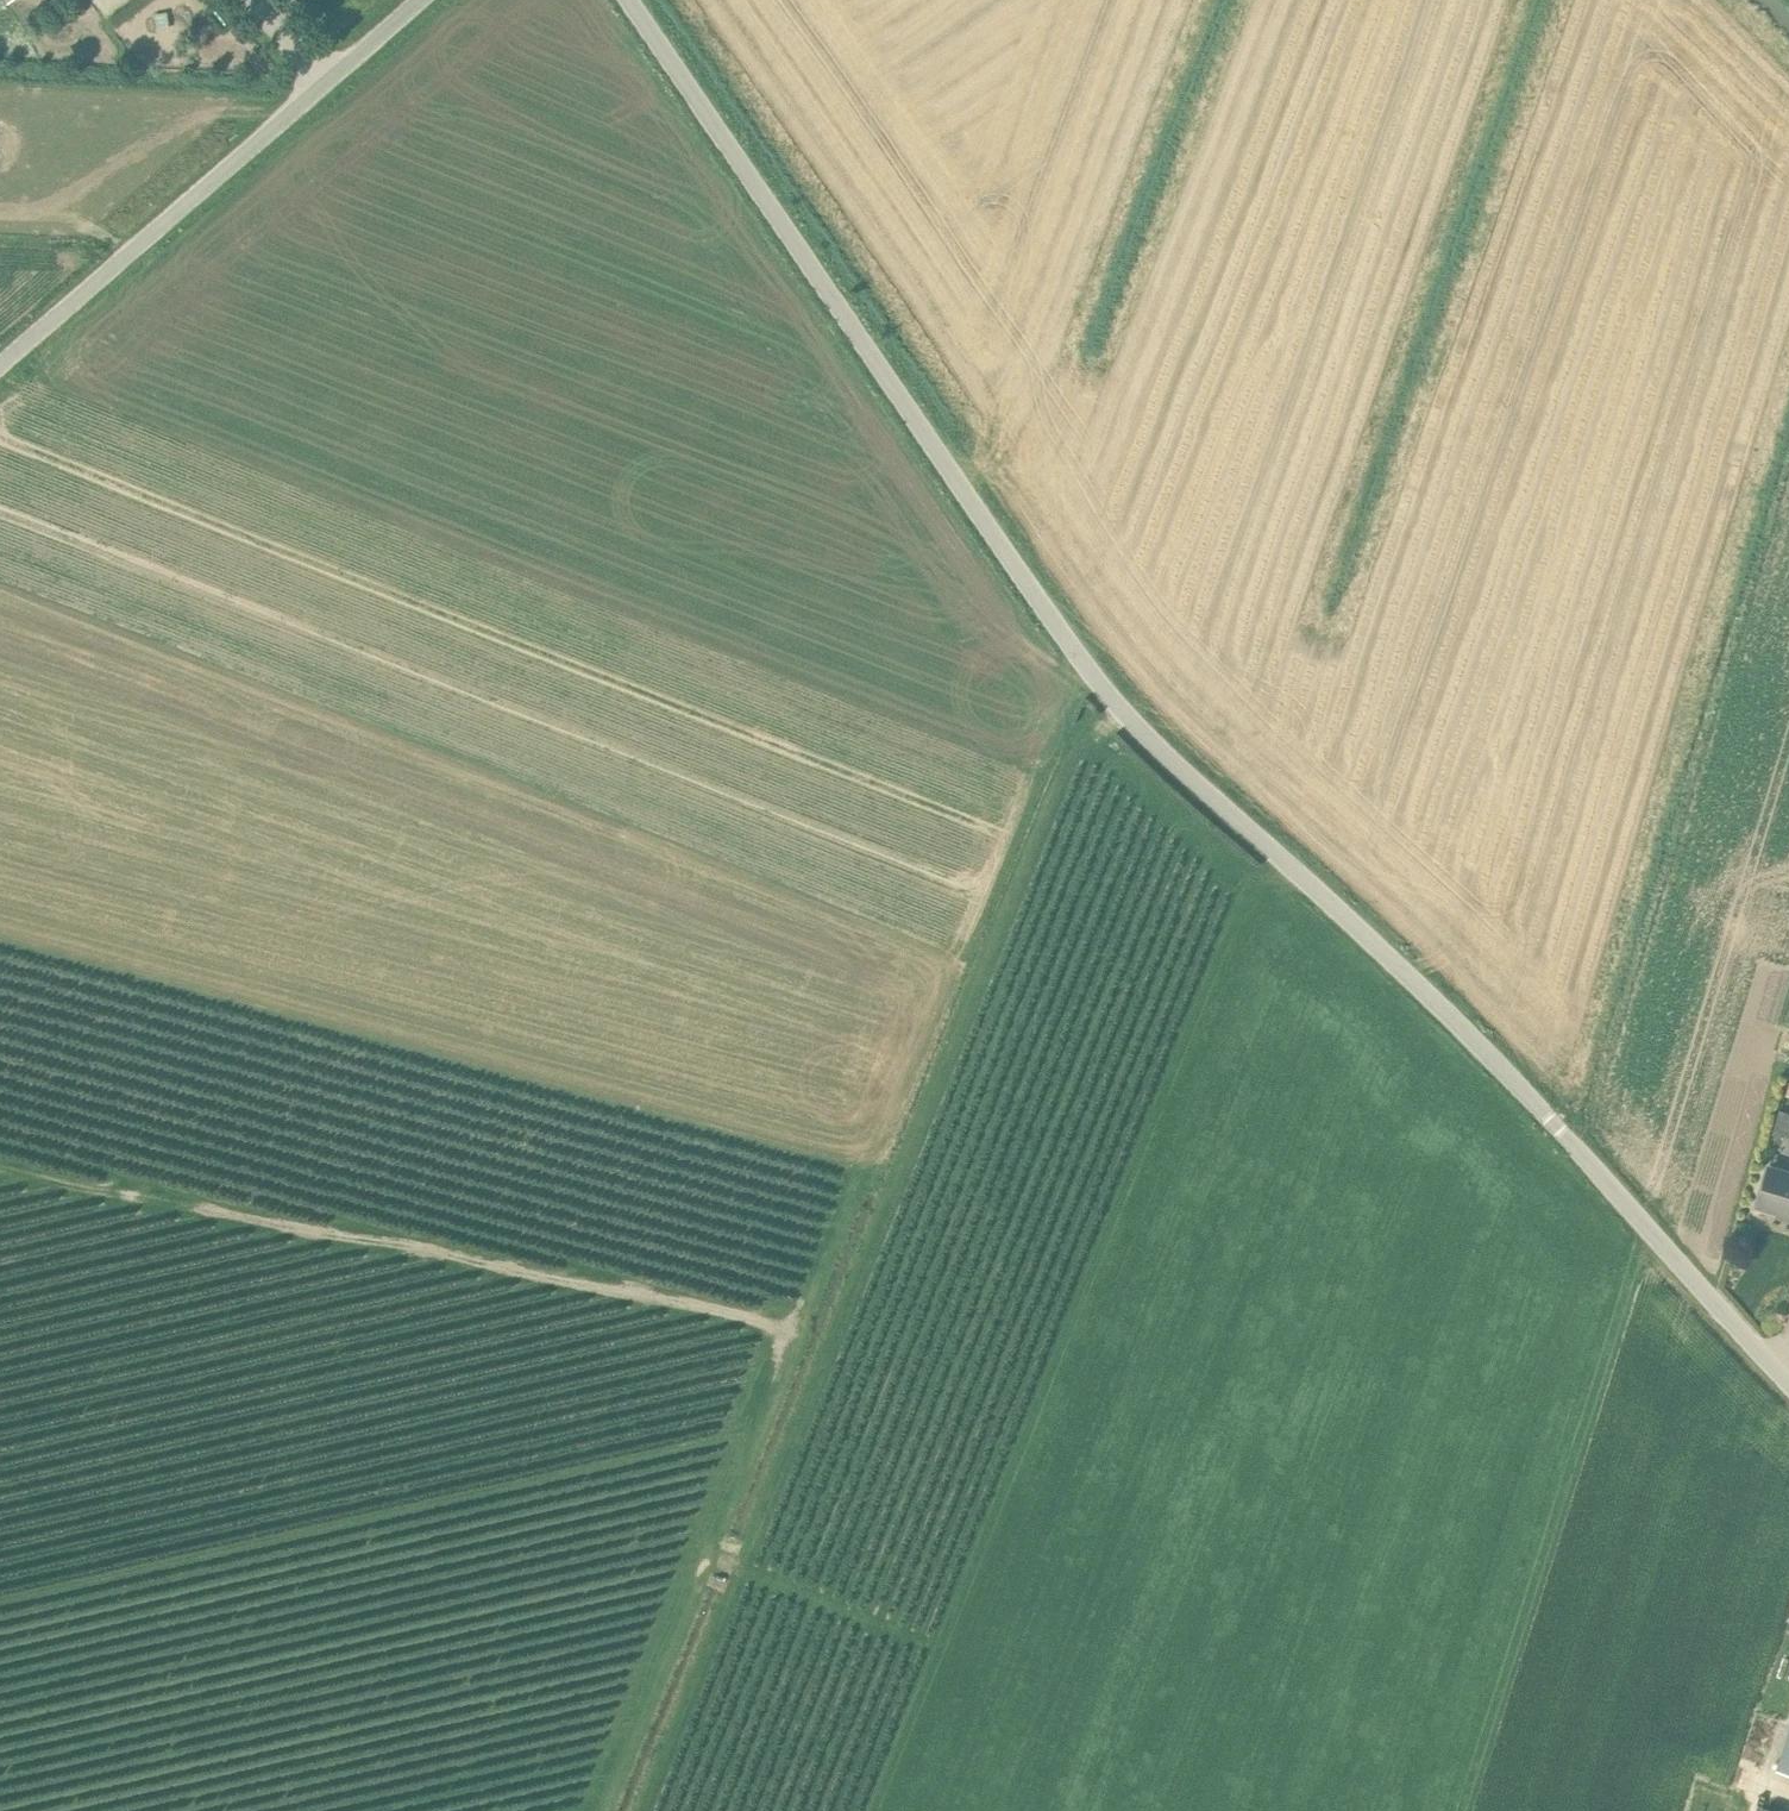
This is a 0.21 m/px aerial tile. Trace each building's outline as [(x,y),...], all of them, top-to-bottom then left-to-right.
[(1788,1120),(1788,1111),(1778,1107),(1770,1129),(1784,1135),(1788,1120)] [(1771,1165),(1759,1205),(1788,1214),(1788,1171),(1771,1165)] [(1777,1769),(1788,1773),(1788,1731),(1777,1769)]
